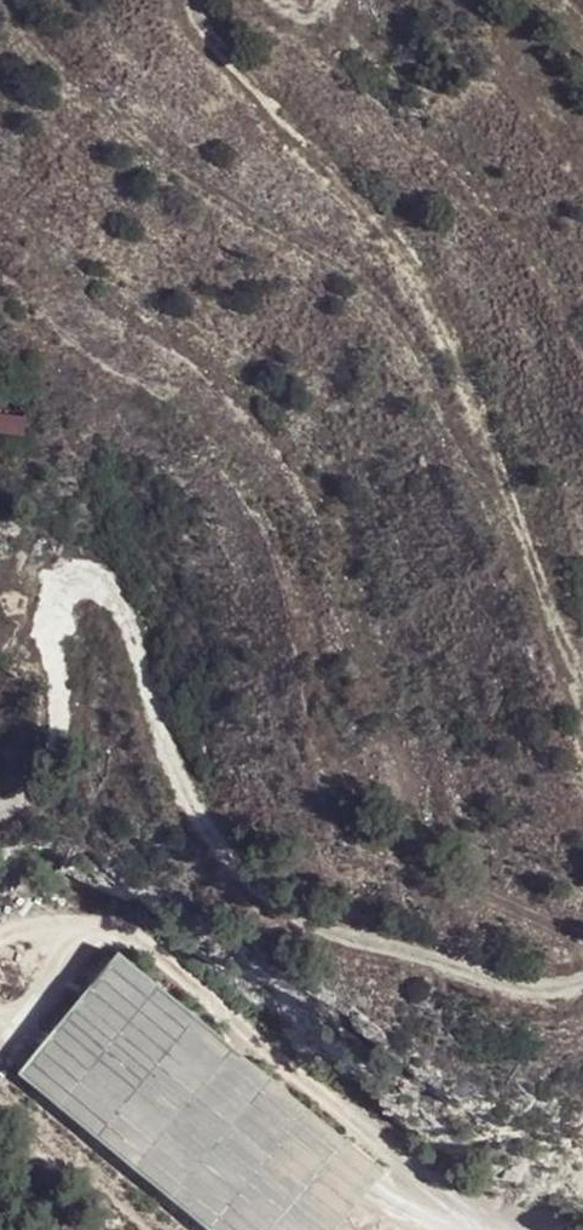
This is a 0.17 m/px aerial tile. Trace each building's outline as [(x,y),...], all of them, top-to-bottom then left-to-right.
[(13,1076),(198,1229),(334,1229),(380,1175),(114,955),(13,1076)]
